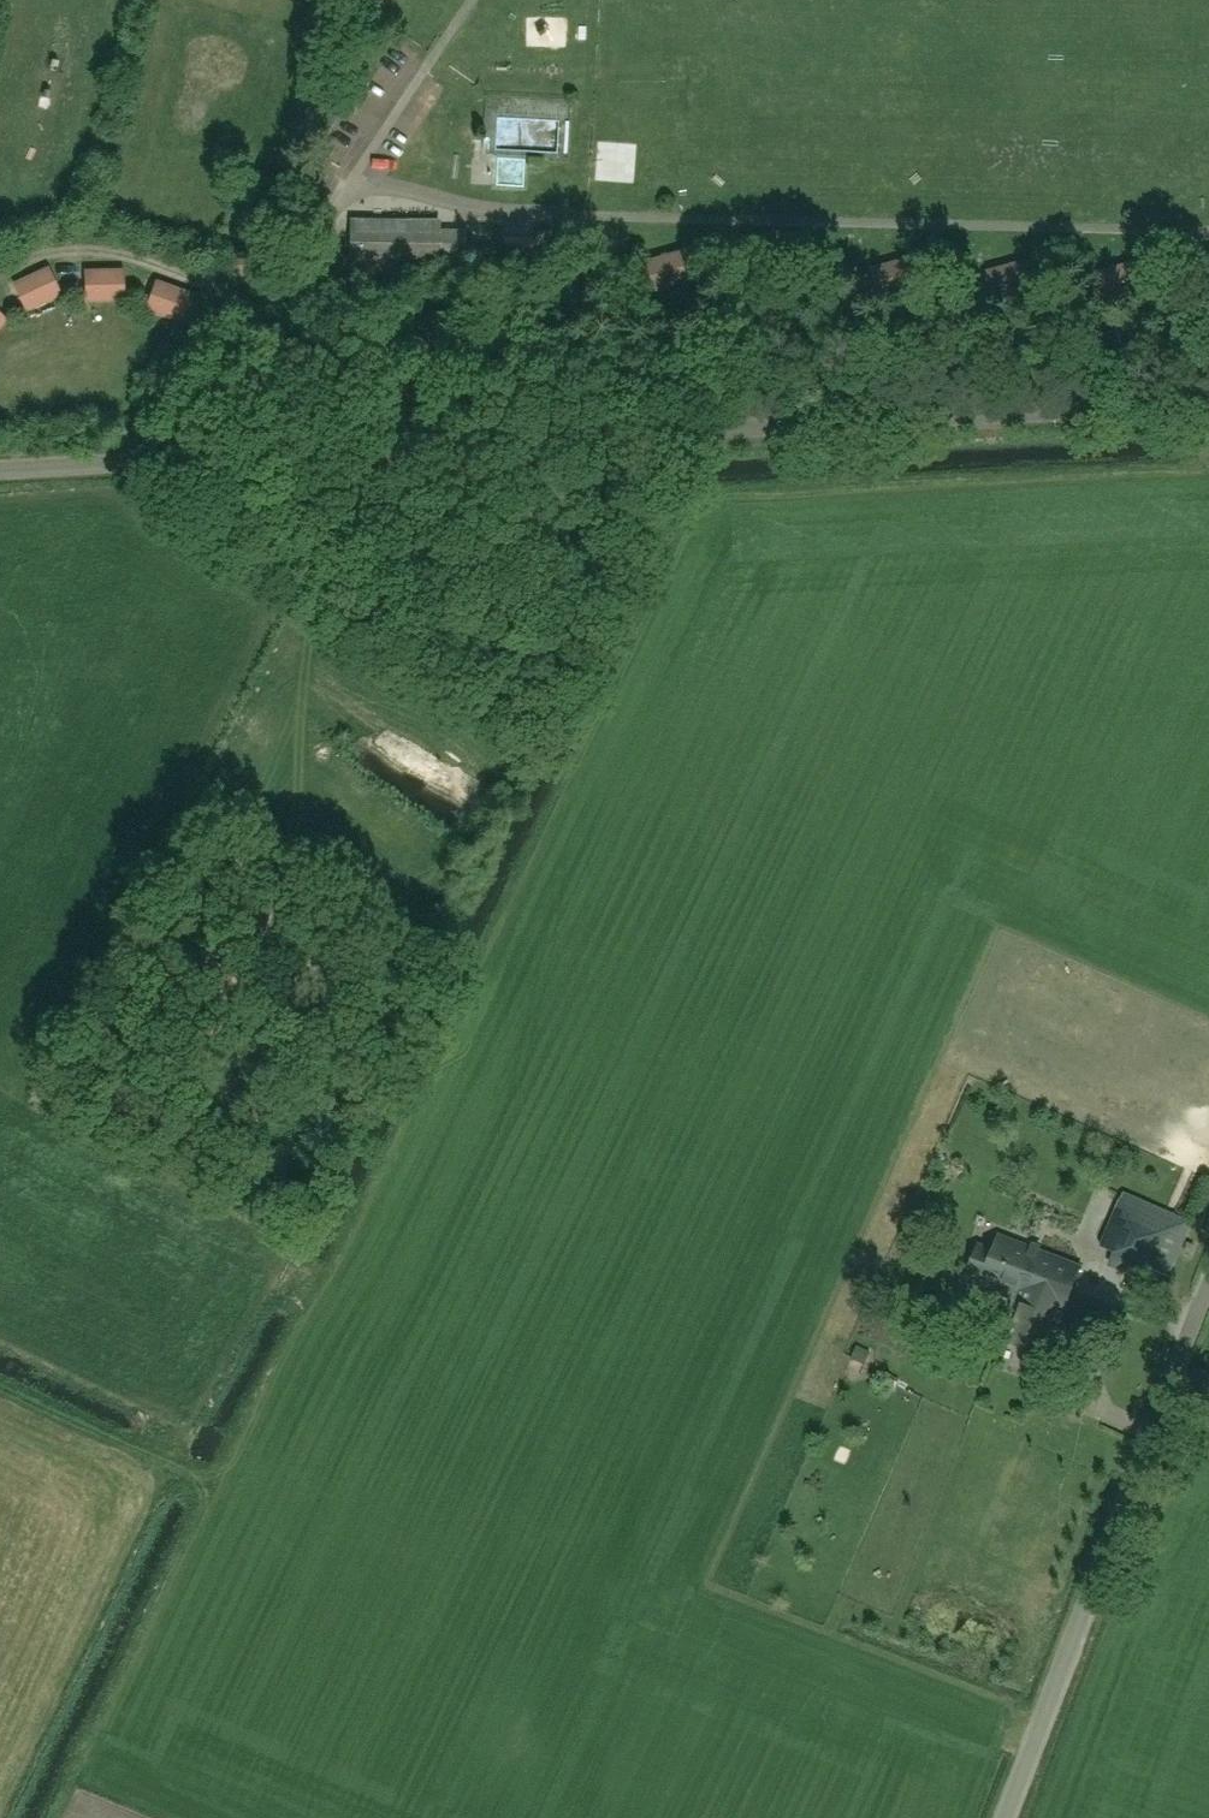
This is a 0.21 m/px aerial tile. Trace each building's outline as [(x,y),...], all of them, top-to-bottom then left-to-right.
[(294,11),(297,0),(275,0),(273,4),(294,11)] [(543,160),(529,159),(529,168),(543,169),(543,160)] [(409,257),(439,258),(439,220),(351,220),(350,257),(335,257),(335,273),(336,274),(336,286),(377,286),(377,274),(409,274),(409,257)] [(235,252),(228,275),(239,279),(247,256),(235,252)] [(679,253),(645,263),(653,291),(687,281),(679,253)] [(249,282),(260,286),(268,263),(256,259),(249,282)] [(910,259),(876,268),(884,297),(918,288),(910,259)] [(1033,290),(1025,262),(991,271),(999,300),(1033,290)] [(1131,264),(1097,274),(1105,302),(1139,292),(1131,264)] [(61,295),(49,269),(17,283),(29,310),(61,295)] [(125,300),(124,271),(89,272),(89,301),(125,300)] [(183,323),(193,295),(160,283),(149,311),(183,323)] [(1190,600),(1191,580),(1179,579),(1178,599),(1190,600)] [(1193,1222),(1124,1192),(1100,1247),(1168,1277),(1193,1222)] [(1048,1354),(1080,1265),(998,1236),(991,1254),(978,1249),(969,1274),(982,1279),(983,1277),(998,1282),(995,1291),(997,1294),(1016,1301),(1003,1338),(1048,1354)]
